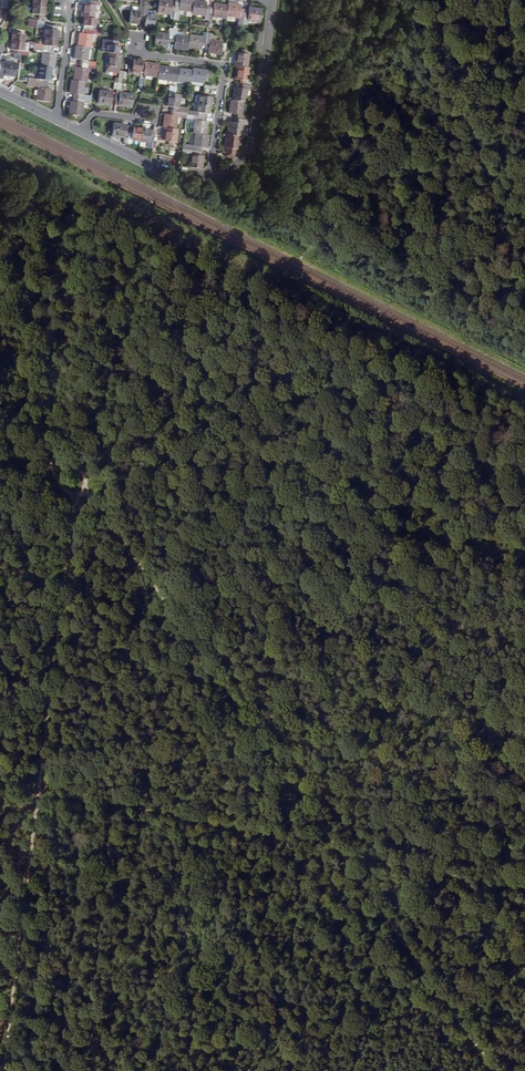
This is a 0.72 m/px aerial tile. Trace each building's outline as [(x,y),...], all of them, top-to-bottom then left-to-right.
[(173,1),(165,0),(160,0),(158,13),(171,14),(171,17),(174,18),(175,11),(172,10),(172,5),(173,1)] [(192,12),(193,0),(194,0),(181,0),(179,10),(192,12)] [(193,0),(192,12),(192,14),(206,15),(205,19),(208,19),(209,12),(205,12),(206,6),(206,2),(193,0)] [(89,4),(84,4),(82,16),(85,17),(95,18),(97,5),(101,6),(102,2),(90,1),(89,4)] [(227,18),(227,16),(228,5),(215,3),(214,7),(214,13),(209,12),(208,19),(212,19),(213,16),(227,18)] [(241,5),(228,3),(228,5),(227,16),(239,18),(238,30),(242,30),(243,24),(244,14),(244,13),(240,12),(241,5)] [(46,7),(45,6),(33,5),(32,14),(45,15),(46,7)] [(139,18),(140,14),(143,14),(144,14),(145,7),(141,7),(139,6),(139,7),(138,11),(133,11),(132,11),(130,23),(139,24),(139,18)] [(250,7),(249,14),(244,14),(243,24),(247,25),(248,17),(249,17),(248,20),(261,22),(263,9),(250,7)] [(147,19),(146,26),(154,27),(155,22),(155,16),(147,14),(147,19)] [(101,27),(96,27),(97,18),(95,18),(85,17),(83,29),(100,31),(101,27)] [(37,23),(37,19),(29,18),(28,26),(37,27),(37,23)] [(44,36),(46,36),(57,38),(57,29),(45,28),(44,36)] [(173,36),(174,29),(171,28),(170,34),(157,32),(155,46),(168,47),(169,41),(170,35),(173,36)] [(78,46),(90,47),(92,47),(94,35),(93,34),(93,33),(100,34),(100,31),(83,29),(83,33),(80,33),(78,46)] [(174,29),(173,36),(177,36),(176,42),(175,48),(188,50),(188,48),(190,37),(184,36),(185,33),(177,32),(178,29),(174,29)] [(12,40),(24,42),(25,33),(13,32),(12,40)] [(202,50),(202,45),(206,46),(207,33),(204,33),(203,36),(190,35),(190,37),(188,48),(202,50)] [(210,39),(211,34),(207,33),(206,46),(210,47),(209,53),(222,54),(222,50),(223,42),(223,41),(210,39)] [(46,36),(44,45),(35,43),(34,47),(54,50),(54,46),(57,46),(58,38),(57,38),(46,36)] [(31,52),(23,51),(24,42),(12,40),(12,49),(15,50),(14,53),(22,54),(30,55),(31,52)] [(103,43),(108,44),(107,52),(109,52),(119,54),(120,45),(118,45),(118,41),(104,40),(103,43)] [(84,64),(96,65),(96,62),(89,61),(89,60),(88,60),(90,47),(78,46),(76,45),(75,59),(81,60),(85,60),(84,64)] [(34,51),(43,52),(41,66),(53,67),(55,67),(56,54),(53,54),(54,50),(34,47),(34,51)] [(241,53),(236,52),(235,65),(237,66),(248,67),(250,54),(245,53),(246,50),(241,49),(241,53)] [(121,67),(122,54),(119,54),(109,52),(107,65),(121,67)] [(139,72),(140,72),(141,69),(141,64),(142,60),(134,59),(132,68),(129,68),(129,72),(128,79),(131,80),(132,76),(139,77),(139,72)] [(0,68),(0,78),(2,78),(3,74),(15,76),(17,63),(4,61),(4,62),(1,61),(0,64),(0,68)] [(145,75),(158,76),(159,66),(160,64),(146,62),(146,65),(145,70),(145,75)] [(74,80),(85,81),(88,82),(89,71),(95,72),(95,69),(96,65),(86,64),(85,69),(80,68),(76,67),(74,80)] [(53,67),(41,66),(39,65),(37,78),(49,80),(51,80),(53,67)] [(159,66),(158,76),(158,79),(159,79),(167,80),(171,81),(173,69),(173,68),(159,66)] [(250,67),(248,67),(237,66),(235,79),(242,80),(246,80),(248,81),(250,67)] [(180,68),(178,81),(191,83),(193,70),(180,68)] [(203,83),(205,83),(205,77),(206,70),(193,68),(193,70),(191,83),(191,84),(203,85),(203,83)] [(123,83),(124,79),(128,79),(129,72),(120,71),(120,72),(118,83),(122,83),(123,83)] [(77,98),(92,99),(92,96),(84,95),(83,95),(85,81),(74,80),(72,80),(71,93),(76,94),(75,98),(77,98)] [(120,95),(119,105),(132,107),(134,94),(120,92),(121,90),(122,83),(118,83),(117,89),(117,94),(120,95)] [(256,86),(252,85),(245,84),(245,88),(241,87),(235,86),(233,99),(244,101),(246,101),(248,90),(252,91),(252,90),(256,90),(256,86)] [(50,102),(52,89),(47,88),(39,87),(37,100),(50,102)] [(111,105),(113,92),(100,90),(98,104),(111,105)] [(180,106),(181,94),(177,94),(173,93),(169,93),(168,93),(167,97),(164,96),(163,102),(167,102),(166,106),(171,107),(170,110),(188,113),(188,111),(188,109),(188,107),(180,106)] [(213,97),(201,95),(200,104),(210,105),(212,105),(213,97)] [(91,103),(92,99),(77,98),(77,101),(71,100),(69,114),(82,115),(84,102),(91,103)] [(229,113),(235,113),(241,114),(241,118),(248,119),(248,116),(246,116),(247,109),(243,109),(244,101),(233,99),(231,99),(229,113)] [(207,114),(209,114),(210,105),(200,104),(198,103),(197,113),(188,111),(188,113),(187,115),(203,117),(204,113),(207,114)] [(164,127),(166,127),(177,128),(178,117),(187,119),(187,118),(187,116),(187,115),(188,113),(170,110),(170,114),(165,114),(164,127)] [(187,115),(187,116),(187,118),(194,119),(194,120),(195,120),(194,133),(195,133),(207,134),(208,121),(206,121),(203,121),(203,117),(187,115)] [(229,134),(240,136),(242,136),(243,125),(247,125),(247,124),(251,124),(251,120),(248,119),(241,118),(240,122),(234,121),(231,121),(229,134)] [(125,138),(125,142),(129,143),(130,131),(126,130),(127,126),(127,124),(114,123),(112,136),(125,138)] [(132,140),(141,141),(142,129),(142,128),(130,127),(130,131),(129,143),(132,143),(132,140)] [(179,129),(177,128),(166,127),(165,140),(178,142),(179,129)] [(154,131),(151,131),(142,129),(141,141),(141,142),(149,143),(149,147),(153,147),(153,140),(154,133),(154,131)] [(209,135),(207,134),(195,133),(194,133),(192,132),(190,145),(184,144),(183,145),(183,149),(197,150),(198,147),(203,147),(207,148),(209,135)] [(240,136),(229,134),(227,134),(225,147),(229,148),(229,149),(226,149),(225,157),(233,158),(235,154),(236,148),(238,148),(240,136)] [(202,168),(204,155),(202,155),(197,154),(197,150),(183,149),(183,152),(190,153),(190,154),(191,154),(189,167),(202,168)]
